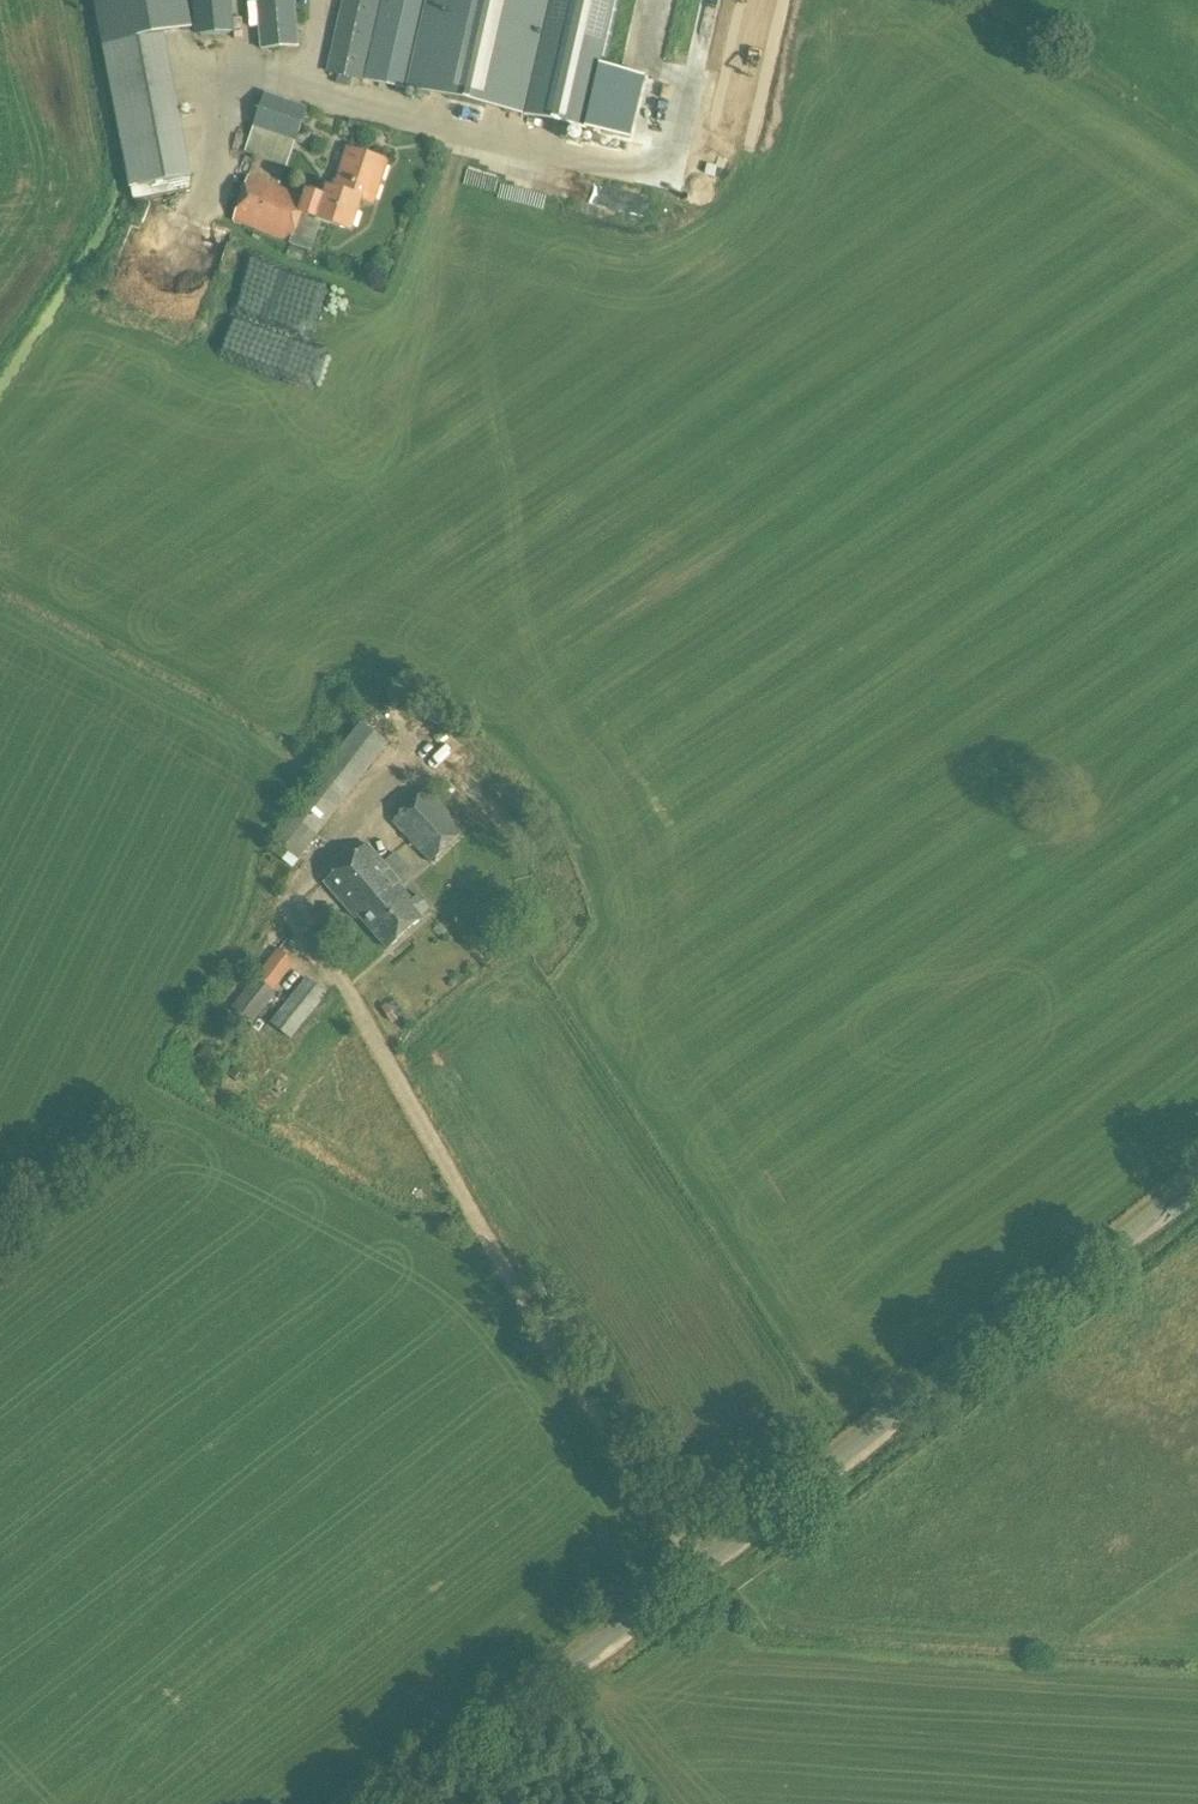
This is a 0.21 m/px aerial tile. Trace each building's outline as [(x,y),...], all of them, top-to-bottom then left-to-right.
[(164,34),(191,29),(185,0),(97,0),(105,45),(164,34)] [(234,33),(231,0),(194,0),(198,36),(234,33)] [(294,0),(258,0),(262,50),(298,47),(294,0)] [(326,72),(587,130),(587,128),(602,64),(616,0),(342,0),(326,72)] [(719,9),(723,0),(696,0),(719,9)] [(646,74),(602,64),(587,128),(632,138),(646,74)] [(298,142),(309,108),(265,94),(254,128),(298,142)] [(182,130),(123,141),(132,189),(191,178),(182,130)] [(373,205),(389,162),(349,148),(335,189),(328,187),(325,197),(310,192),(308,197),(251,177),(235,221),(292,241),(291,243),(311,251),(322,220),(351,231),(362,201),(373,205)] [(611,207),(618,187),(594,178),(587,199),(611,207)] [(353,791),(326,769),(272,839),(299,860),(353,791)] [(431,864),(467,830),(427,789),(392,823),(431,864)] [(400,885),(402,883),(367,844),(324,883),(355,918),(358,915),(388,949),(427,915),(425,913),(432,908),(420,894),(413,900),(400,885)] [(253,1025),(277,994),(274,991),(295,964),(278,950),(231,1008),(253,1025)] [(291,1040),(327,995),(306,978),(270,1024),(291,1040)] [(206,1063),(215,1053),(206,1045),(197,1055),(206,1063)] [(236,1080),(242,1072),(234,1067),(228,1075),(236,1080)]
